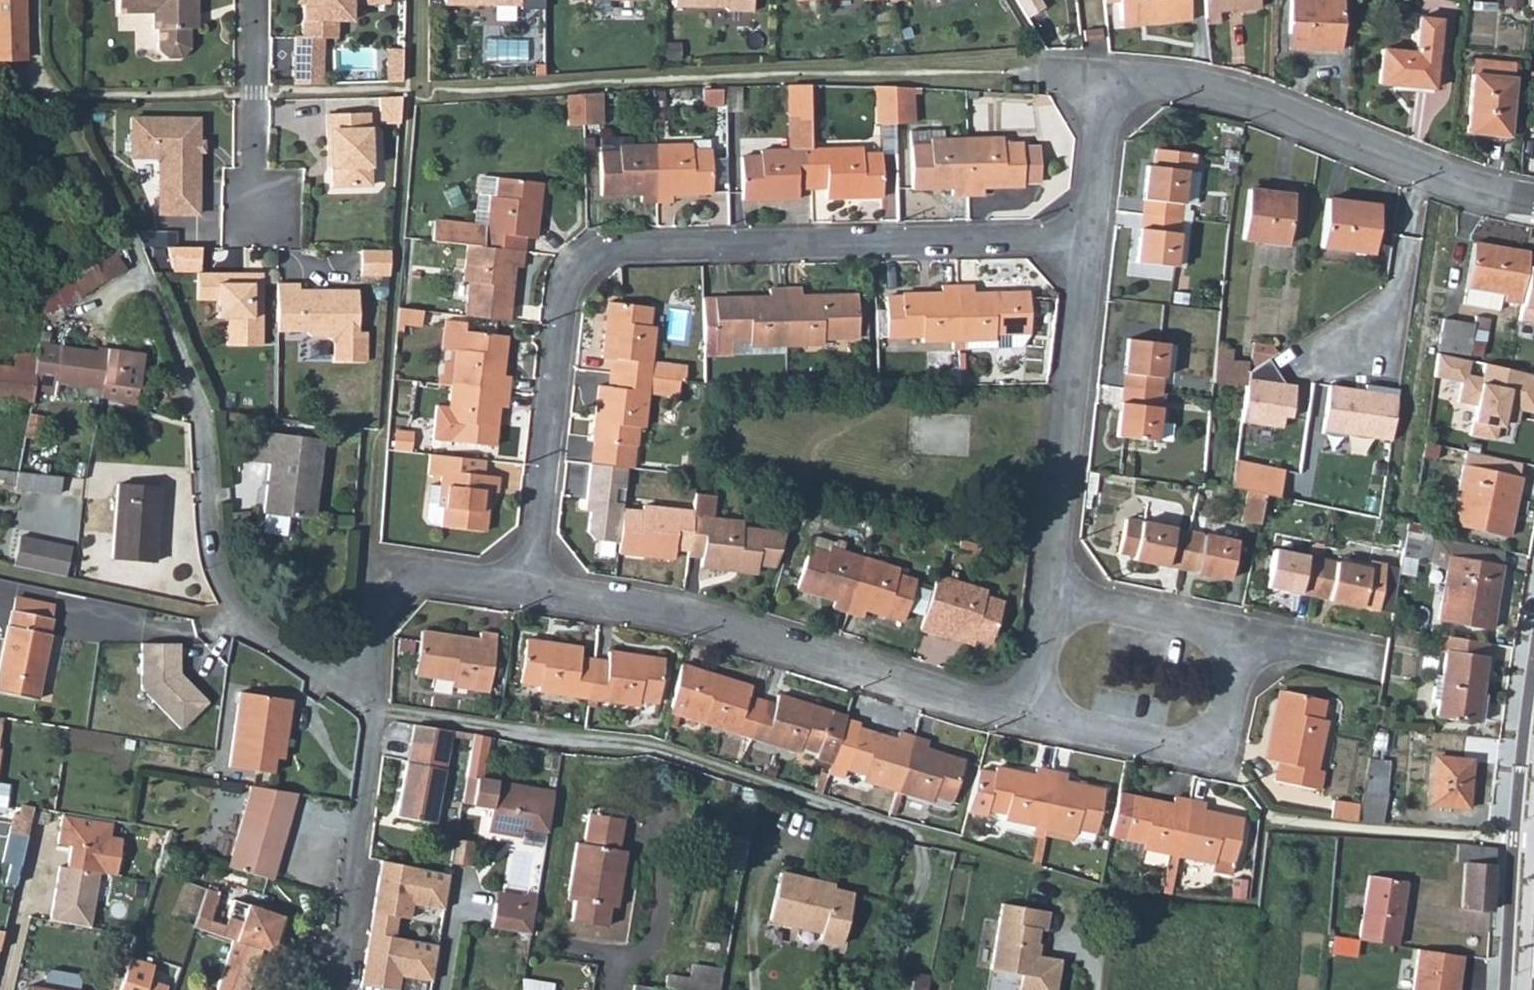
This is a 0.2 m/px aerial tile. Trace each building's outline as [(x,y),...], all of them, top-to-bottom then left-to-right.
[(25,60),(23,0),(0,0),(0,61),(25,60)] [(132,3),(117,3),(117,16),(150,15),(151,32),(155,32),(156,52),(165,61),(180,61),(189,52),(188,31),(190,31),(189,18),(196,18),(195,0),(132,0),(132,3)] [(291,83),(321,84),(322,40),(334,41),(335,25),(350,26),(351,7),(384,8),(384,0),(301,0),(301,12),(300,39),(292,38),(291,83)] [(673,7),(723,8),(727,11),(751,12),(751,0),(673,0),(673,7)] [(1025,18),(1042,7),(1038,0),(1014,0),(1025,18)] [(1118,20),(1145,16),(1146,24),(1189,19),(1187,0),(1116,0),(1118,20)] [(1217,11),(1258,6),(1257,0),(1202,0),(1203,12),(1217,11)] [(1287,50),(1339,52),(1341,0),(1289,0),(1287,50)] [(1203,12),(1204,24),(1218,23),(1217,11),(1203,12)] [(1145,16),(1118,20),(1119,27),(1146,24),(1145,16)] [(1416,19),(1413,54),(1380,51),(1377,89),(1433,93),(1439,21),(1416,19)] [(1098,27),(1082,29),(1084,38),(1099,37),(1098,27)] [(385,49),(385,81),(400,82),(400,49),(385,49)] [(1471,78),(1513,82),(1514,65),(1472,61),(1471,78)] [(1508,140),(1513,82),(1471,78),(1466,136),(1508,140)] [(807,120),(807,87),(784,87),(784,120),(807,120)] [(872,128),(892,128),(892,89),(872,88),(872,128)] [(909,128),(909,90),(892,89),(892,128),(909,128)] [(595,127),(594,96),(581,97),(581,127),(595,127)] [(581,127),(581,97),(567,97),(568,127),(581,127)] [(398,98),(377,98),(377,111),(385,119),(398,119),(398,98)] [(377,125),(398,124),(398,119),(385,119),(377,111),(377,125)] [(328,152),(328,188),(369,189),(369,132),(366,132),(366,115),(325,115),(325,152),(328,152)] [(158,215),(194,216),(194,194),(198,194),(198,153),(198,142),(199,120),(130,119),(130,159),(159,160),(158,215)] [(808,153),(807,120),(784,120),(785,153),(740,156),(740,203),(797,201),(797,191),(809,191),(808,153)] [(964,196),(963,139),(940,140),(940,133),(908,134),(909,192),(950,191),(951,197),(964,196)] [(1001,138),(963,139),(964,196),(979,196),(979,188),(1022,187),(1022,184),(1038,184),(1037,149),(1020,150),(1020,145),(1001,145),(1001,138)] [(655,189),(654,149),(633,150),(633,141),(599,143),(599,157),(598,157),(600,200),(640,199),(640,205),(656,204),(655,189)] [(689,148),(654,149),(655,189),(656,204),(672,204),(672,197),(709,197),(708,154),(689,154),(689,148)] [(1146,166),(1140,215),(1178,219),(1180,203),(1184,171),(1191,172),(1192,154),(1154,150),(1152,167),(1146,166)] [(877,151),(808,153),(809,191),(823,191),(824,200),(878,199),(877,151)] [(1197,172),(1191,172),(1184,171),(1180,203),(1192,204),(1197,172)] [(479,179),(474,229),(484,230),(487,199),(494,200),(496,180),(479,179)] [(430,225),(428,244),(465,248),(524,254),(525,240),(534,241),(540,185),(496,180),(494,200),(487,199),(484,230),(474,229),(430,225)] [(1283,243),(1289,194),(1247,189),(1241,239),(1283,243)] [(1373,205),(1325,200),(1320,249),(1367,253),(1373,205)] [(1178,219),(1140,215),(1134,263),(1172,268),(1178,219)] [(1182,269),(1187,220),(1178,219),(1172,268),(1182,269)] [(1527,257),(1528,252),(1475,244),(1469,291),(1503,295),(1507,296),(1507,304),(1520,306),(1527,257)] [(464,317),(509,322),(514,267),(522,268),(524,254),(465,248),(461,282),(468,283),(464,317)] [(200,252),(166,250),(171,272),(199,274),(200,252)] [(389,251),(360,251),(359,277),(388,277),(389,251)] [(123,273),(114,257),(73,281),(82,296),(123,273)] [(1527,257),(1520,306),(1517,324),(1533,327),(1533,258),(1527,257)] [(260,348),(261,286),(232,285),(232,275),(196,275),(196,301),(215,302),(215,321),(225,321),(225,348),(260,348)] [(232,285),(261,286),(261,276),(232,275),(232,285)] [(82,296),(73,281),(67,284),(76,300),(82,296)] [(275,284),(274,330),(303,330),(308,335),(324,335),(331,342),(331,361),(363,361),(364,331),(355,331),(355,291),(297,290),(297,284),(275,284)] [(954,353),(955,286),(940,286),(940,295),(899,295),(899,301),(885,301),(886,339),(919,338),(919,344),(947,344),(947,353),(954,353)] [(970,286),(955,286),(954,353),(965,353),(965,347),(1020,346),(1020,333),(1022,334),(1022,294),(970,294),(970,286)] [(767,298),(701,300),(701,357),(749,355),(749,346),(783,346),(783,310),(783,289),(767,290),(767,298)] [(797,289),(783,289),(783,310),(783,346),(819,346),(819,340),(852,339),(851,297),(797,297),(797,289)] [(1501,311),(1503,295),(1469,291),(1466,305),(1501,311)] [(609,361),(608,376),(676,382),(683,383),(684,368),(651,364),(654,328),(648,327),(650,308),(608,304),(602,361),(609,361)] [(422,313),(397,311),(396,325),(402,325),(420,327),(422,313)] [(466,322),(446,320),(445,327),(466,329),(466,322)] [(1439,322),(1435,351),(1465,357),(1469,326),(1439,322)] [(450,387),(450,391),(508,397),(510,382),(502,381),(506,341),(465,337),(466,329),(445,327),(443,350),(454,351),(452,365),(450,387)] [(1181,335),(1169,334),(1165,379),(1177,380),(1181,335)] [(1124,341),(1118,387),(1157,391),(1163,346),(1124,341)] [(1230,341),(1215,341),(1214,353),(1230,353),(1230,341)] [(108,385),(112,350),(107,349),(106,354),(98,353),(37,345),(35,355),(32,391),(42,392),(46,394),(52,395),(57,391),(56,382),(100,387),(101,384),(108,385)] [(783,356),(783,346),(749,346),(749,355),(783,356)] [(141,353),(112,350),(108,385),(137,389),(141,353)] [(35,355),(11,356),(9,369),(0,367),(0,398),(31,402),(32,391),(35,355)] [(1483,365),(1480,378),(1466,375),(1467,362),(1437,355),(1433,381),(1461,385),(1456,407),(1475,410),(1468,438),(1509,444),(1518,415),(1533,418),(1533,377),(1483,365)] [(1265,363),(1244,376),(1239,427),(1279,431),(1280,420),(1288,421),(1291,388),(1280,387),(1265,363)] [(450,387),(452,365),(444,364),(443,376),(438,376),(437,386),(450,387)] [(676,382),(608,376),(606,391),(594,390),(590,444),(592,444),(590,466),(626,469),(630,470),(632,447),(635,447),(636,434),(641,434),(645,396),(674,399),(676,382)] [(100,398),(107,400),(108,385),(101,384),(100,387),(100,398)] [(107,400),(136,409),(137,389),(108,385),(107,400)] [(1349,389),(1325,387),(1320,435),(1343,437),(1343,435),(1389,440),(1394,407),(1396,388),(1363,385),(1362,395),(1349,393),(1349,389)] [(1157,391),(1118,387),(1112,435),(1151,440),(1157,391)] [(508,397),(450,391),(448,410),(437,409),(434,443),(495,450),(499,412),(507,412),(508,397)] [(407,453),(410,433),(394,431),(392,451),(407,453)] [(267,465),(261,514),(263,514),(288,517),(313,520),(323,443),(252,434),(249,463),(267,465)] [(1515,475),(1516,465),(1464,455),(1450,522),(1505,534),(1518,476),(1515,475)] [(486,465),(431,459),(428,479),(442,481),(439,497),(438,512),(445,514),(444,531),(486,536),(491,497),(498,498),(499,482),(485,480),(486,465)] [(1281,473),(1235,465),(1233,487),(1244,490),(1260,493),(1277,496),(1281,473)] [(626,469),(590,466),(586,514),(590,515),(588,535),(594,543),(618,546),(622,510),(626,469)] [(61,479),(17,474),(16,490),(59,495),(61,479)] [(116,488),(110,562),(152,565),(158,491),(116,488)] [(1239,520),(1253,523),(1260,493),(1244,490),(1239,520)] [(438,512),(439,497),(426,496),(425,525),(429,530),(444,531),(445,514),(438,512)] [(756,568),(777,570),(781,533),(742,529),(743,523),(712,519),(714,498),(696,496),(694,512),(689,555),(689,558),(702,560),(700,570),(755,576),(756,568)] [(675,553),(689,555),(694,512),(642,506),(642,513),(622,510),(618,546),(617,556),(674,563),(675,553)] [(288,517),(263,514),(261,534),(285,537),(288,517)] [(1127,556),(1175,565),(1183,527),(1119,515),(1113,548),(1128,552),(1127,556)] [(1183,527),(1175,565),(1224,575),(1231,536),(1183,527)] [(1404,528),(1400,555),(1425,560),(1430,534),(1409,529),(1404,528)] [(1449,555),(1452,538),(1430,534),(1425,560),(1447,564),(1449,555)] [(13,568),(29,571),(34,540),(19,538),(13,568)] [(847,613),(863,560),(844,555),(847,545),(838,543),(837,546),(813,539),(798,591),(835,601),(833,609),(847,613)] [(34,540),(29,571),(64,577),(70,547),(34,540)] [(1261,582),(1308,592),(1316,552),(1270,544),(1261,582)] [(1316,552),(1308,592),(1371,605),(1373,601),(1379,570),(1382,556),(1357,551),(1354,559),(1316,552)] [(1449,555),(1447,564),(1438,618),(1487,627),(1499,565),(1449,555)] [(898,571),(863,560),(847,613),(861,617),(863,610),(902,621),(906,610),(913,586),(914,581),(896,576),(898,571)] [(1379,570),(1373,601),(1392,604),(1396,573),(1379,570)] [(986,590),(936,575),(931,591),(924,615),(920,630),(969,645),(971,641),(989,646),(1002,602),(984,597),(986,590)] [(931,591),(913,586),(906,610),(924,615),(931,591)] [(13,600),(11,613),(49,620),(51,606),(13,600)] [(52,620),(49,620),(11,613),(9,612),(0,661),(0,695),(37,702),(52,620)] [(420,673),(458,676),(457,685),(493,689),(499,634),(483,632),(482,639),(425,633),(420,673)] [(1486,642),(1435,633),(1423,712),(1481,720),(1484,691),(1479,691),(1486,642)] [(586,700),(591,661),(578,659),(579,650),(525,642),(519,686),(539,689),(539,694),(586,700)] [(140,645),(139,693),(179,732),(207,704),(179,677),(180,646),(140,645)] [(606,663),(591,661),(586,700),(639,707),(639,703),(658,705),(664,660),(607,653),(606,663)] [(680,665),(671,714),(683,718),(685,712),(702,717),(700,724),(748,739),(760,703),(746,698),(750,688),(680,665)] [(1327,699),(1279,690),(1267,757),(1279,759),(1277,773),(1323,782),(1326,767),(1321,766),(1329,717),(1324,716),(1327,699)] [(270,774),(273,756),(278,716),(287,717),(289,702),(238,695),(228,768),(270,774)] [(827,767),(843,718),(778,698),(775,708),(760,703),(748,739),(800,755),(801,751),(818,757),(816,763),(827,767)] [(683,718),(700,724),(702,717),(685,712),(683,718)] [(278,716),(273,756),(282,758),(287,717),(278,716)] [(452,732),(412,726),(396,820),(436,826),(452,732)] [(894,792),(911,738),(899,735),(897,742),(859,729),(845,771),(863,777),(861,782),(894,792)] [(473,737),(466,778),(475,779),(482,781),(489,739),(473,737)] [(927,743),(911,738),(894,792),(934,805),(932,810),(947,815),(963,764),(924,751),(927,743)] [(1394,742),(1370,738),(1367,758),(1391,760),(1394,742)] [(1470,750),(1436,747),(1431,792),(1465,796),(1470,750)] [(1361,797),(1359,811),(1358,820),(1383,822),(1391,760),(1367,758),(1361,797)] [(1037,828),(1049,772),(1035,769),(1033,778),(995,770),(994,776),(980,773),(979,775),(977,774),(968,814),(990,819),(992,811),(1006,814),(1004,821),(1037,828)] [(1066,776),(1049,772),(1037,828),(1035,835),(1073,843),(1076,830),(1093,834),(1102,793),(1064,785),(1066,776)] [(466,778),(461,804),(471,805),(475,779),(466,778)] [(475,779),(471,805),(491,809),(486,835),(509,838),(511,828),(523,830),(547,834),(554,793),(482,781),(475,779)] [(273,853),(278,855),(297,793),(252,785),(227,867),(266,877),(273,853)] [(1172,853),(1187,796),(1173,792),(1170,801),(1113,789),(1104,830),(1120,834),(1139,838),(1137,844),(1172,853)] [(1329,795),(1328,810),(1359,811),(1361,797),(1329,795)] [(1200,799),(1187,796),(1172,853),(1207,862),(1206,868),(1224,872),(1237,818),(1198,809),(1200,799)] [(5,886),(16,888),(32,810),(20,807),(18,816),(11,815),(1,865),(9,867),(5,886)] [(111,823),(61,814),(56,847),(69,849),(65,871),(97,876),(114,879),(120,842),(108,840),(111,823)] [(583,926),(602,819),(588,817),(583,848),(576,847),(566,904),(574,905),(570,924),(583,926)] [(621,823),(602,819),(583,926),(604,930),(607,912),(611,889),(618,890),(624,854),(616,853),(621,823)] [(511,828),(509,838),(521,841),(523,830),(511,828)] [(1135,851),(1137,844),(1139,838),(1120,834),(1117,847),(1135,851)] [(466,868),(468,869),(472,845),(454,842),(450,866),(453,866),(466,868)] [(1490,911),(1495,848),(1470,845),(1450,842),(1450,849),(1454,850),(1454,861),(1462,863),(1459,909),(1490,911)] [(266,877),(272,879),(278,855),(273,853),(266,877)] [(447,877),(380,865),(375,890),(380,891),(379,896),(374,896),(368,934),(395,938),(398,919),(408,920),(411,907),(417,908),(433,911),(441,912),(447,877)] [(466,868),(453,866),(451,880),(463,882),(466,868)] [(65,871),(58,869),(55,885),(58,885),(56,892),(54,891),(49,924),(88,930),(97,876),(65,871)] [(822,930),(821,934),(819,942),(842,948),(853,897),(833,892),(834,887),(781,875),(770,923),(792,928),(793,923),(822,930)] [(1363,940),(1399,946),(1404,884),(1366,883),(1363,940)] [(614,913),(618,890),(611,889),(607,912),(614,913)] [(260,951),(262,951),(266,937),(274,939),(280,918),(230,902),(223,925),(208,921),(216,895),(203,891),(191,929),(230,941),(215,989),(248,989),(260,951)] [(496,894),(490,928),(528,935),(534,897),(526,896),(525,899),(496,894)] [(1020,976),(1018,989),(1055,989),(1060,962),(1037,958),(1039,946),(1036,946),(1038,932),(1044,933),(1048,914),(1000,906),(989,970),(1020,976)] [(433,911),(417,908),(415,922),(431,924),(433,911)] [(792,928),(821,934),(822,930),(793,923),(792,928)] [(388,989),(396,989),(399,976),(429,982),(435,945),(395,938),(368,934),(363,964),(367,965),(366,970),(362,970),(359,985),(388,989)] [(266,937),(262,951),(269,954),(274,939),(266,937)] [(1412,989),(1457,989),(1461,956),(1416,951),(1412,989)] [(118,989),(166,989),(167,987),(147,982),(152,965),(129,958),(118,989)] [(317,973),(327,974),(328,962),(317,961),(317,973)] [(708,970),(691,967),(688,979),(666,975),(663,989),(704,989),(708,970)] [(708,970),(704,989),(720,989),(723,973),(708,970)] [(911,989),(926,989),(929,978),(914,975),(911,989)] [(520,989),(551,989),(552,984),(522,979),(520,989)]
